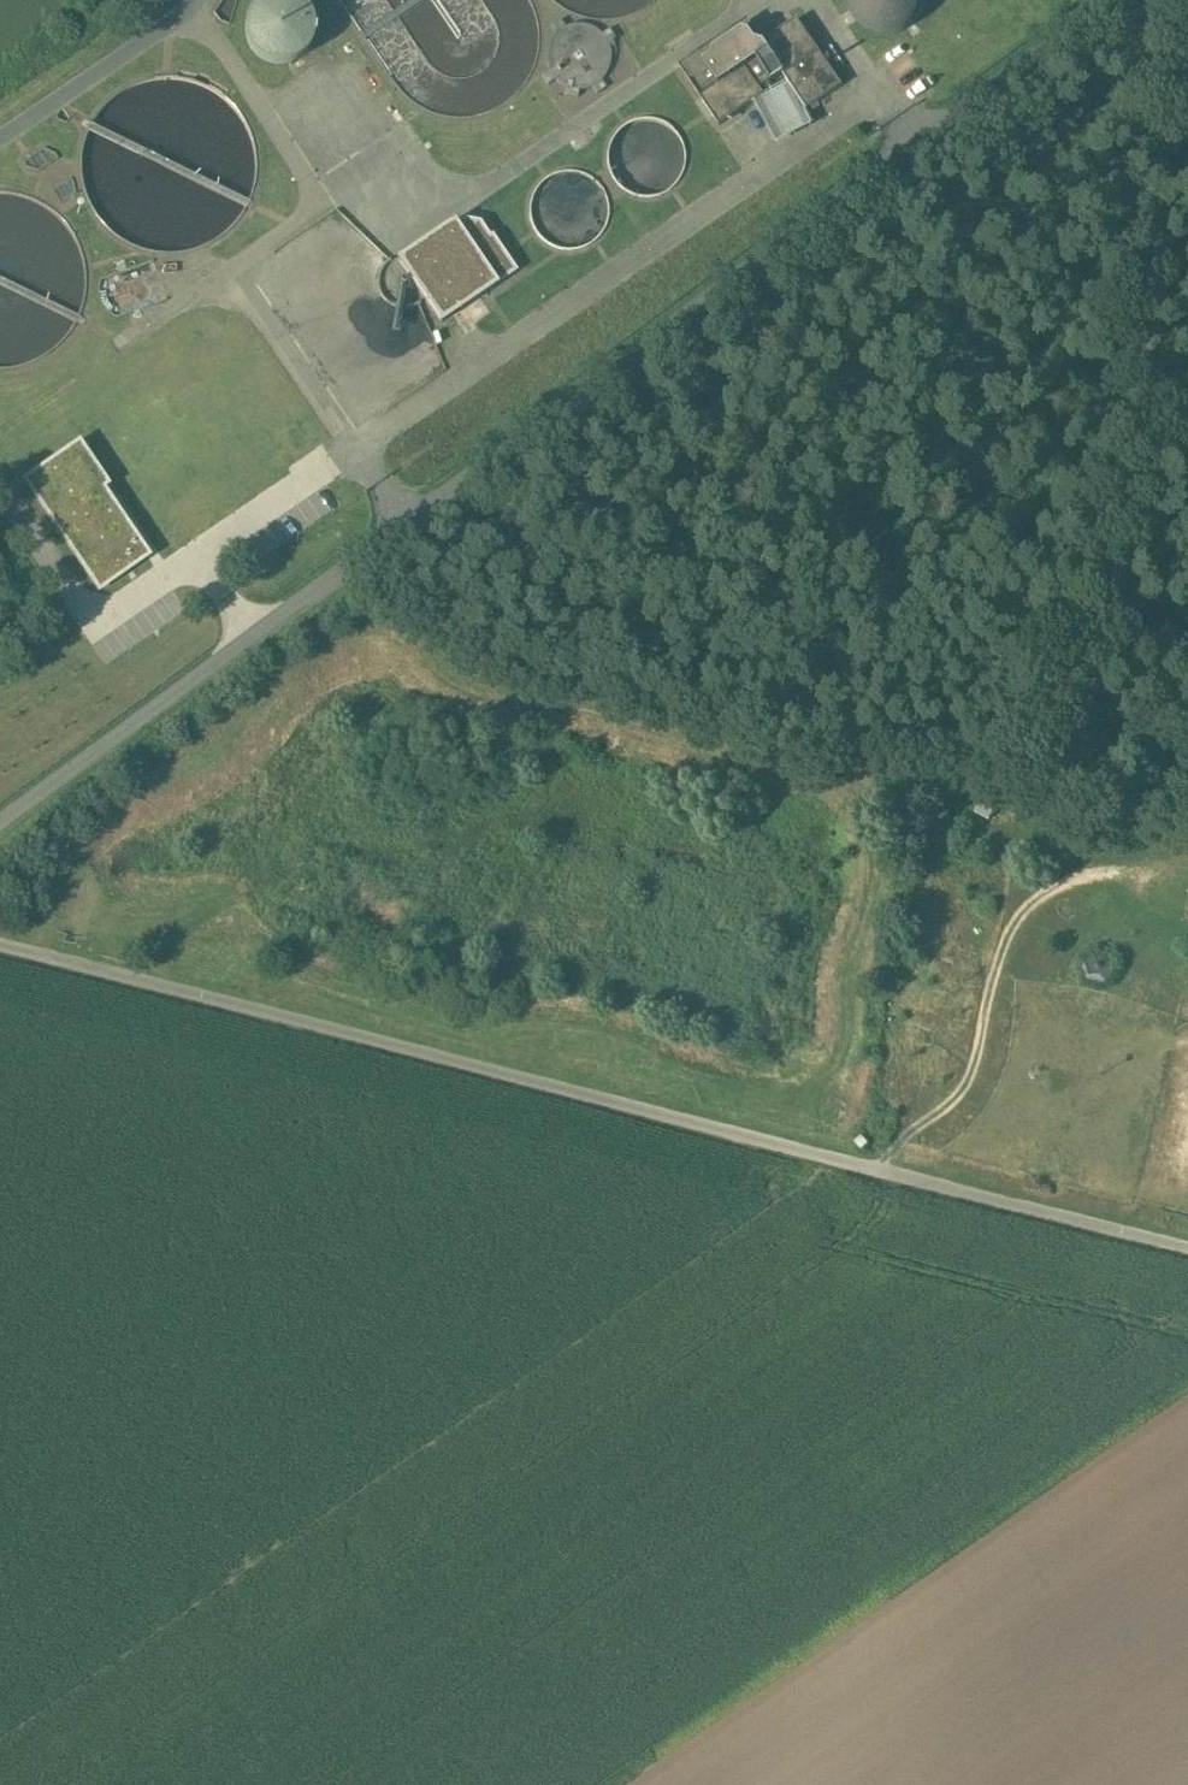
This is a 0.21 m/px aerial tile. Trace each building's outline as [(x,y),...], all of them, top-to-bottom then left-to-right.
[(256,3),(250,11),(245,22),(245,33),(248,44),(254,53),(264,60),(277,64),(289,62),(301,55),(309,46),(312,38),(314,29),(311,15),(304,5),(297,0),(261,0),(256,3)] [(848,5),(850,11),(855,17),(861,23),(866,26),(871,29),(878,31),(886,32),(893,32),(900,30),(906,28),(912,24),(916,21),(919,17),(922,12),(925,6),(926,1),(926,0),(847,0),(848,5)] [(747,19),(679,65),(718,123),(754,99),(763,93),(759,87),(770,79),(771,79),(782,72),(805,107),(806,108),(841,84),(796,17),(762,40),(747,19)] [(597,21),(551,31),(562,85),(608,76),(597,21)] [(763,93),(754,99),(776,139),(809,121),(803,108),(805,107),(782,72),(771,79),(770,79),(759,87),(763,93)] [(662,191),(680,167),(660,152),(642,177),(662,191)] [(455,221),(454,218),(397,257),(440,321),(517,269),(491,233),(489,234),(479,220),(461,217),(455,221)]
